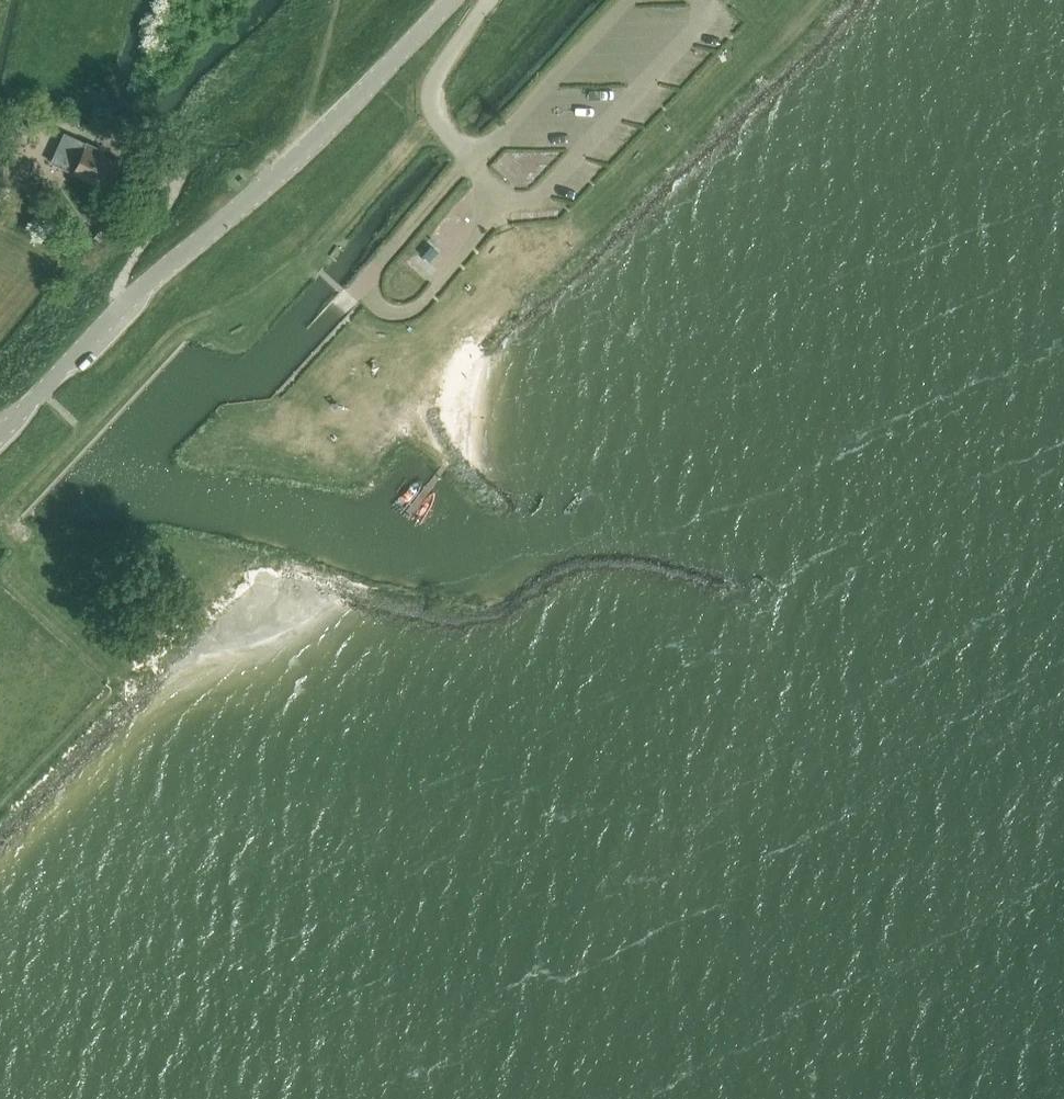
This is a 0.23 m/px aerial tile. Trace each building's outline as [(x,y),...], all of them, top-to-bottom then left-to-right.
[(48,162),(71,172),(105,188),(117,164),(103,158),(106,153),(62,132),(48,162)] [(430,246),(421,256),(429,263),(438,252),(430,246)]
